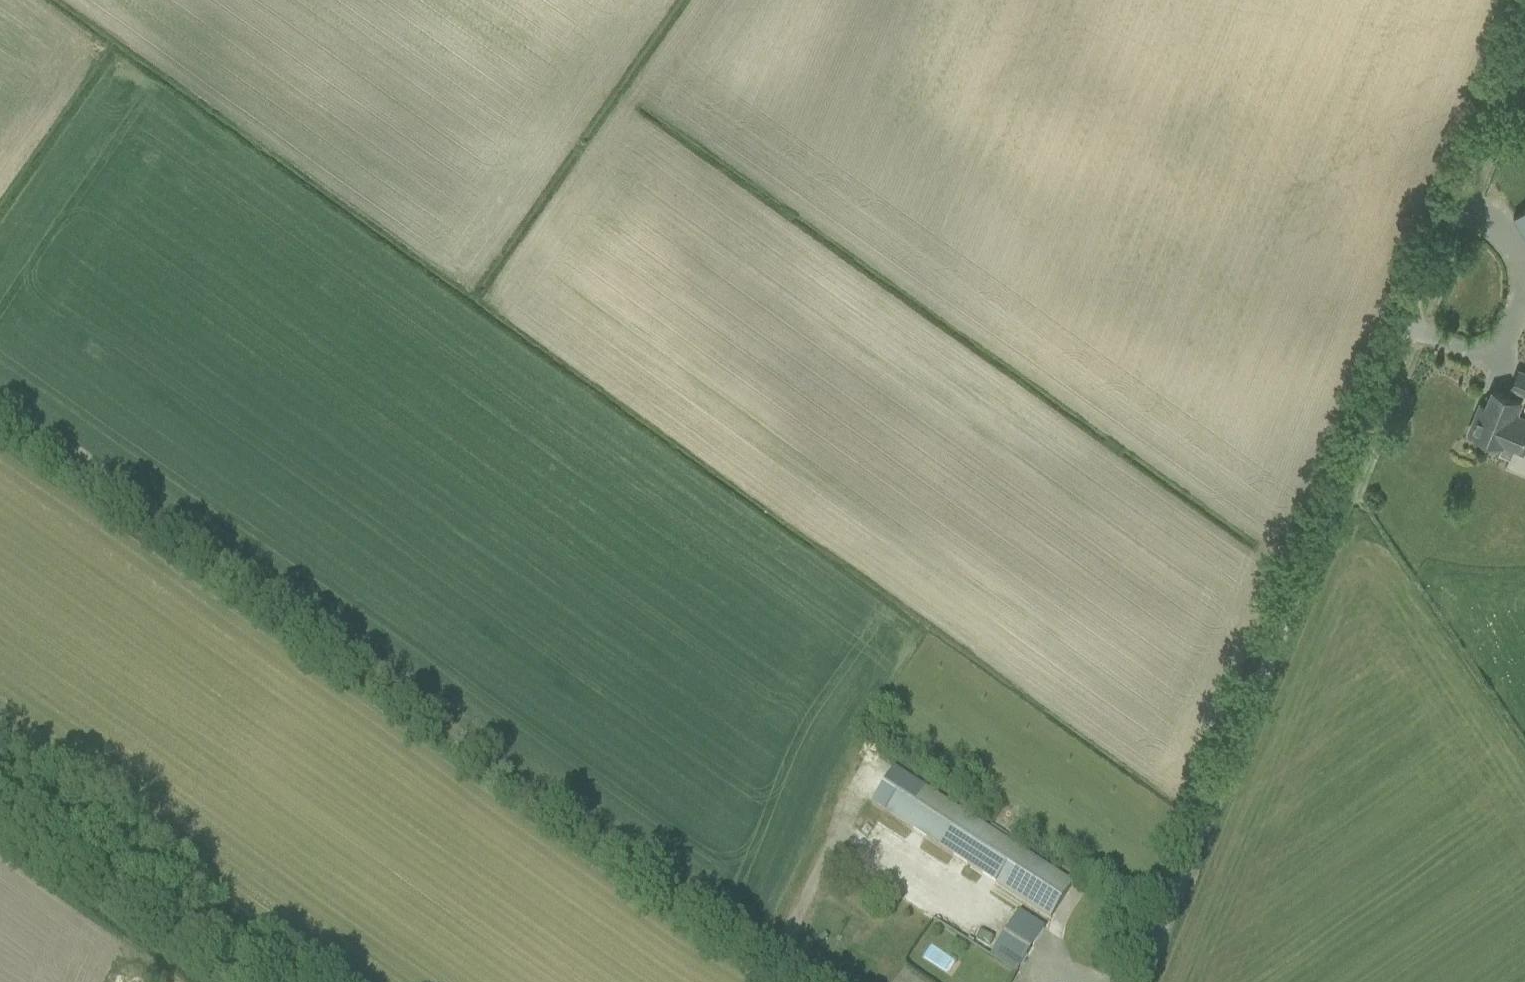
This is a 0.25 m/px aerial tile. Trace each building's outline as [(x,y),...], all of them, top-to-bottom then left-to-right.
[(1514,217),(1524,233),(1524,209),(1514,217)] [(1511,387),(1524,393),(1524,373),(1518,370),(1511,387)] [(1469,432),(1487,440),(1504,447),(1501,455),(1510,459),(1507,468),(1524,475),(1524,455),(1519,452),(1519,451),(1520,450),(1524,438),(1524,416),(1520,414),(1524,404),(1514,400),(1492,391),(1486,407),(1480,405),(1469,432)] [(1075,884),(895,768),(873,803),(1052,919),(1075,884)] [(879,822),(850,868),(1017,973),(1046,928),(879,822)]
